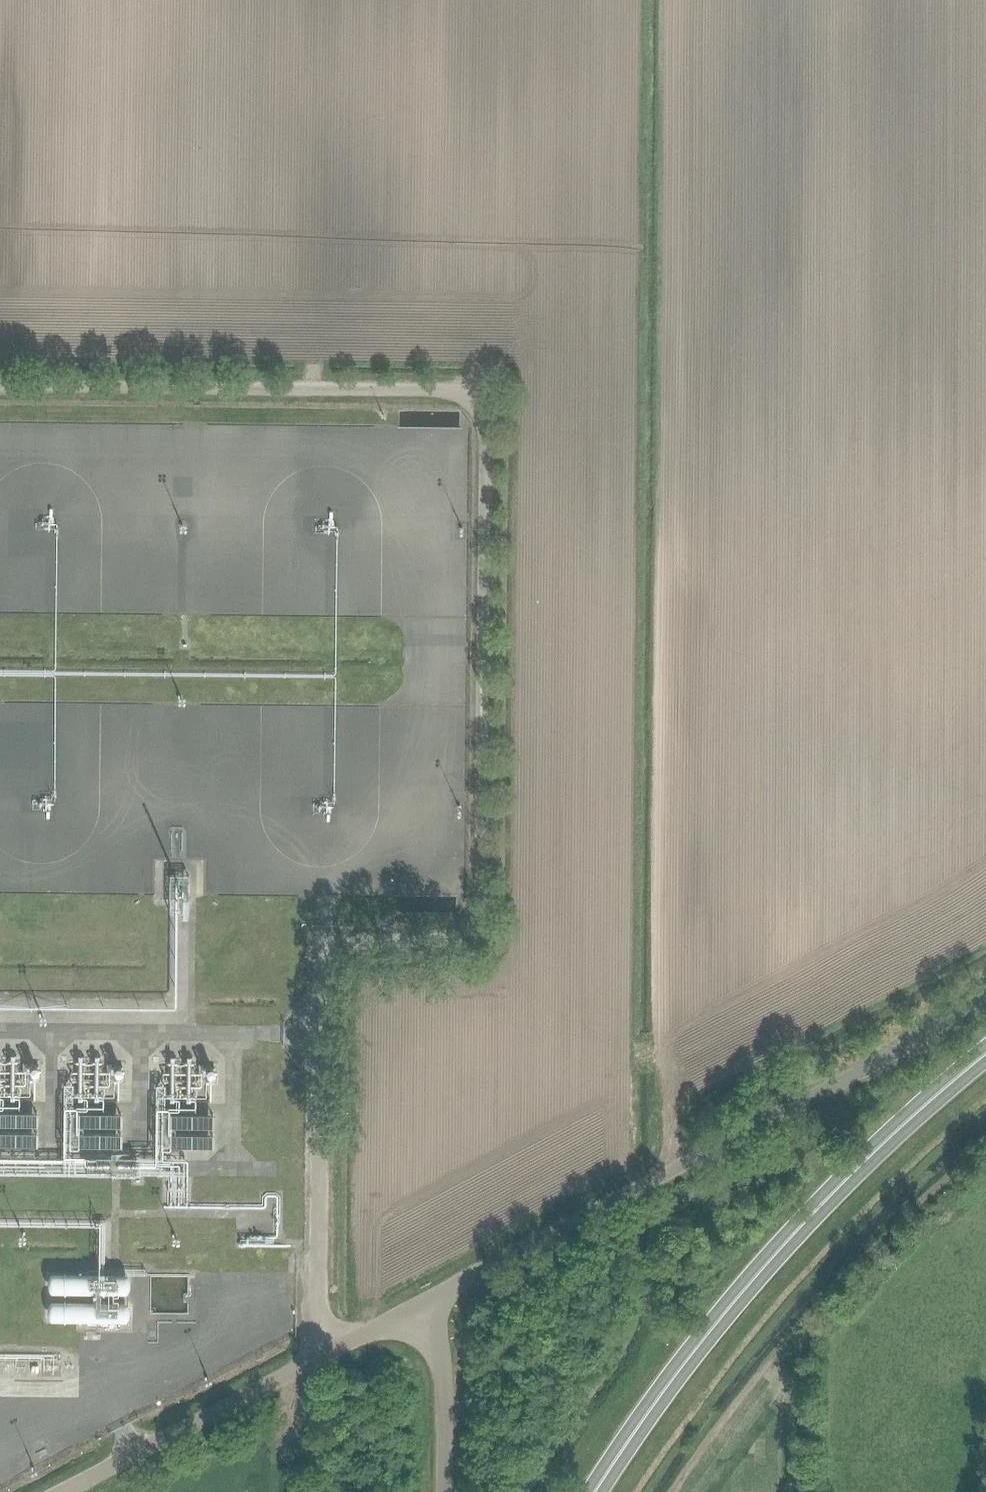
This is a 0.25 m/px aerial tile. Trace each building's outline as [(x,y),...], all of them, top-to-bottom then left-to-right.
[(58,1321),(139,1320),(138,1302),(116,1303),(116,1272),(58,1272),(58,1296),(57,1296),(58,1321)]
